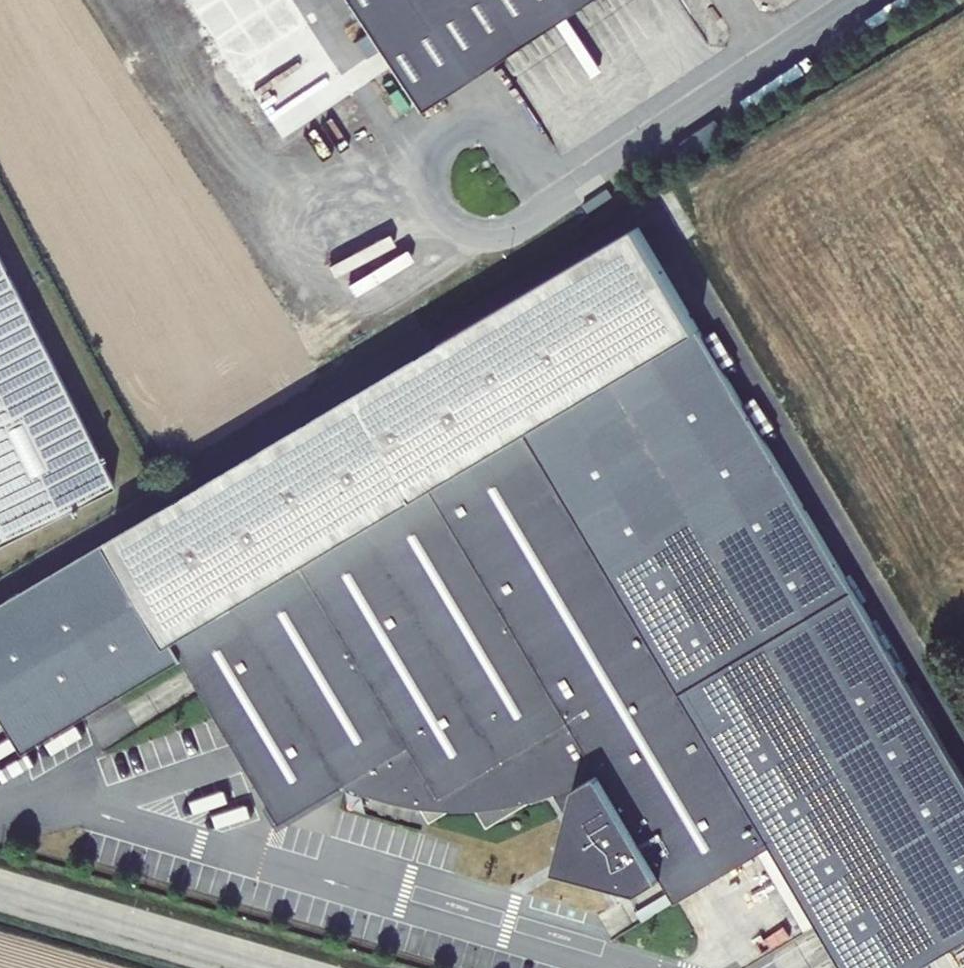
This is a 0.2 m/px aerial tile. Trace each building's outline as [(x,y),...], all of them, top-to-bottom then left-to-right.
[(418,107),(580,0),(347,0),(418,107)] [(0,604),(0,707),(26,750),(183,656),(281,821),(343,785),(362,792),(391,802),(414,806),(421,807),(430,821),(449,810),(476,809),(487,827),(529,802),(556,793),(570,818),(558,867),(607,880),(619,901),(639,889),(642,889),(662,876),(677,901),(759,853),(772,845),(818,924),(844,967),(918,967),(963,941),(963,777),(638,226),(0,604)] [(114,480),(0,255),(0,537),(114,480)] [(805,932),(818,924),(772,845),(759,853),(805,932)]
